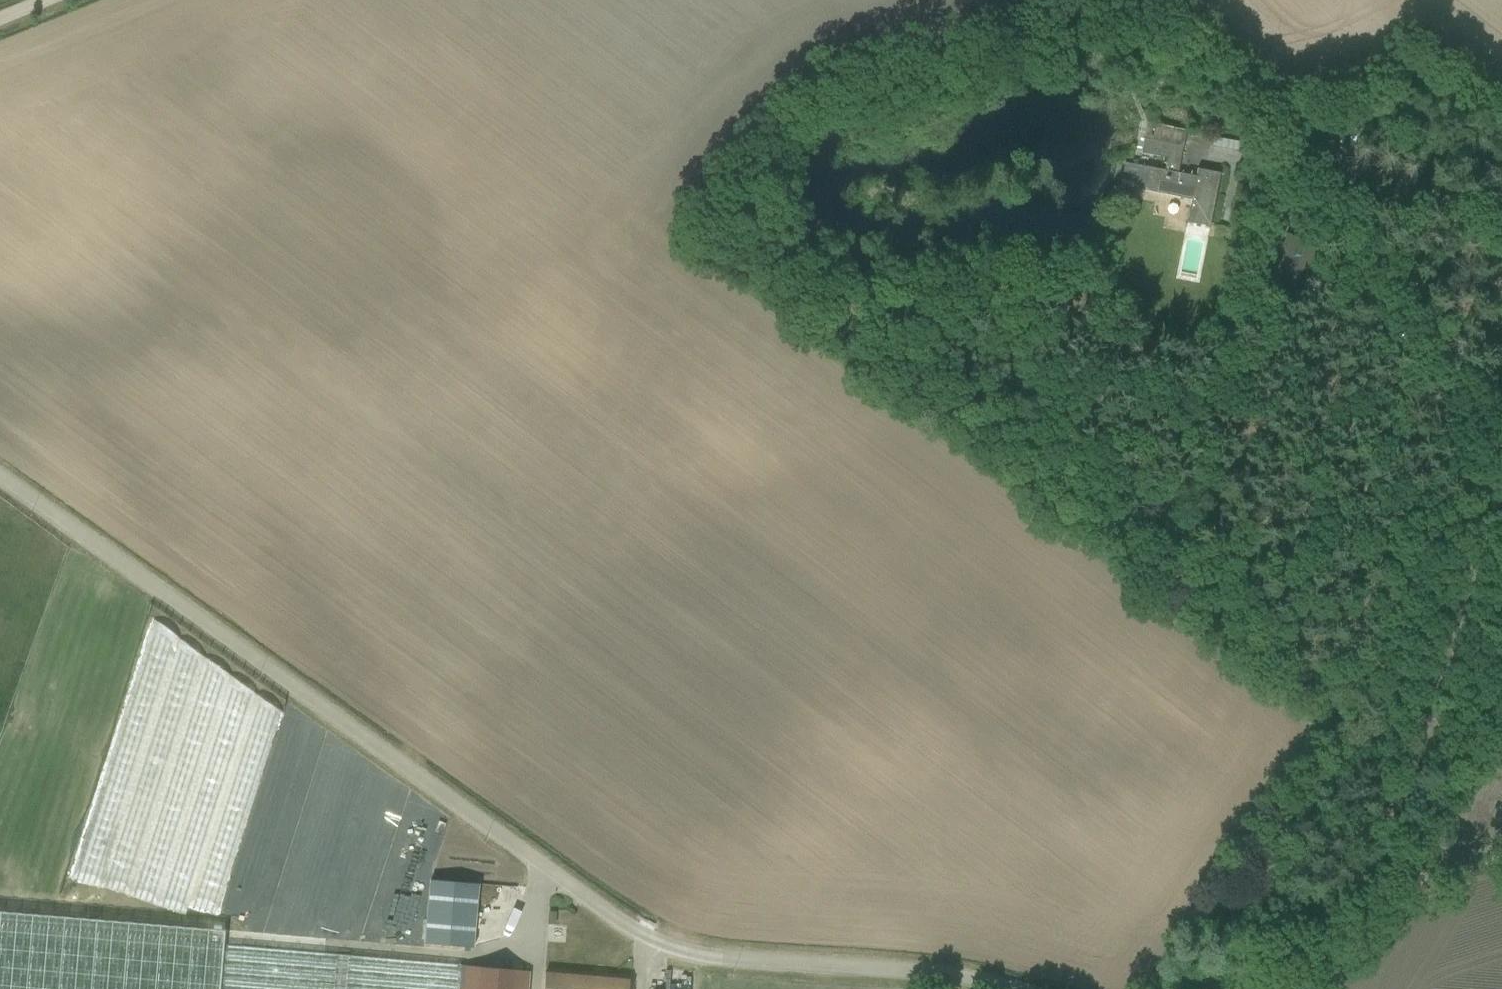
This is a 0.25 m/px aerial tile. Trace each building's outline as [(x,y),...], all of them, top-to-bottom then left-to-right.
[(1166,159),(1163,171),(1124,163),(1119,187),(1190,201),(1186,223),(1209,227),(1219,174),(1196,170),(1195,177),(1177,174),(1185,131),(1146,124),(1140,154),(1166,159)] [(130,625),(66,879),(252,925),(280,813),(241,804),(270,689),(185,668),(192,640),(130,625)] [(477,884),(429,880),(425,943),(471,947),(477,884)] [(224,930),(0,911),(0,988),(219,988),(224,930)] [(460,965),(225,947),(221,988),(458,988),(460,965)] [(528,971),(465,965),(463,988),(461,988),(527,988),(528,971)] [(543,988),(627,988),(628,979),(545,972),(543,988)]
